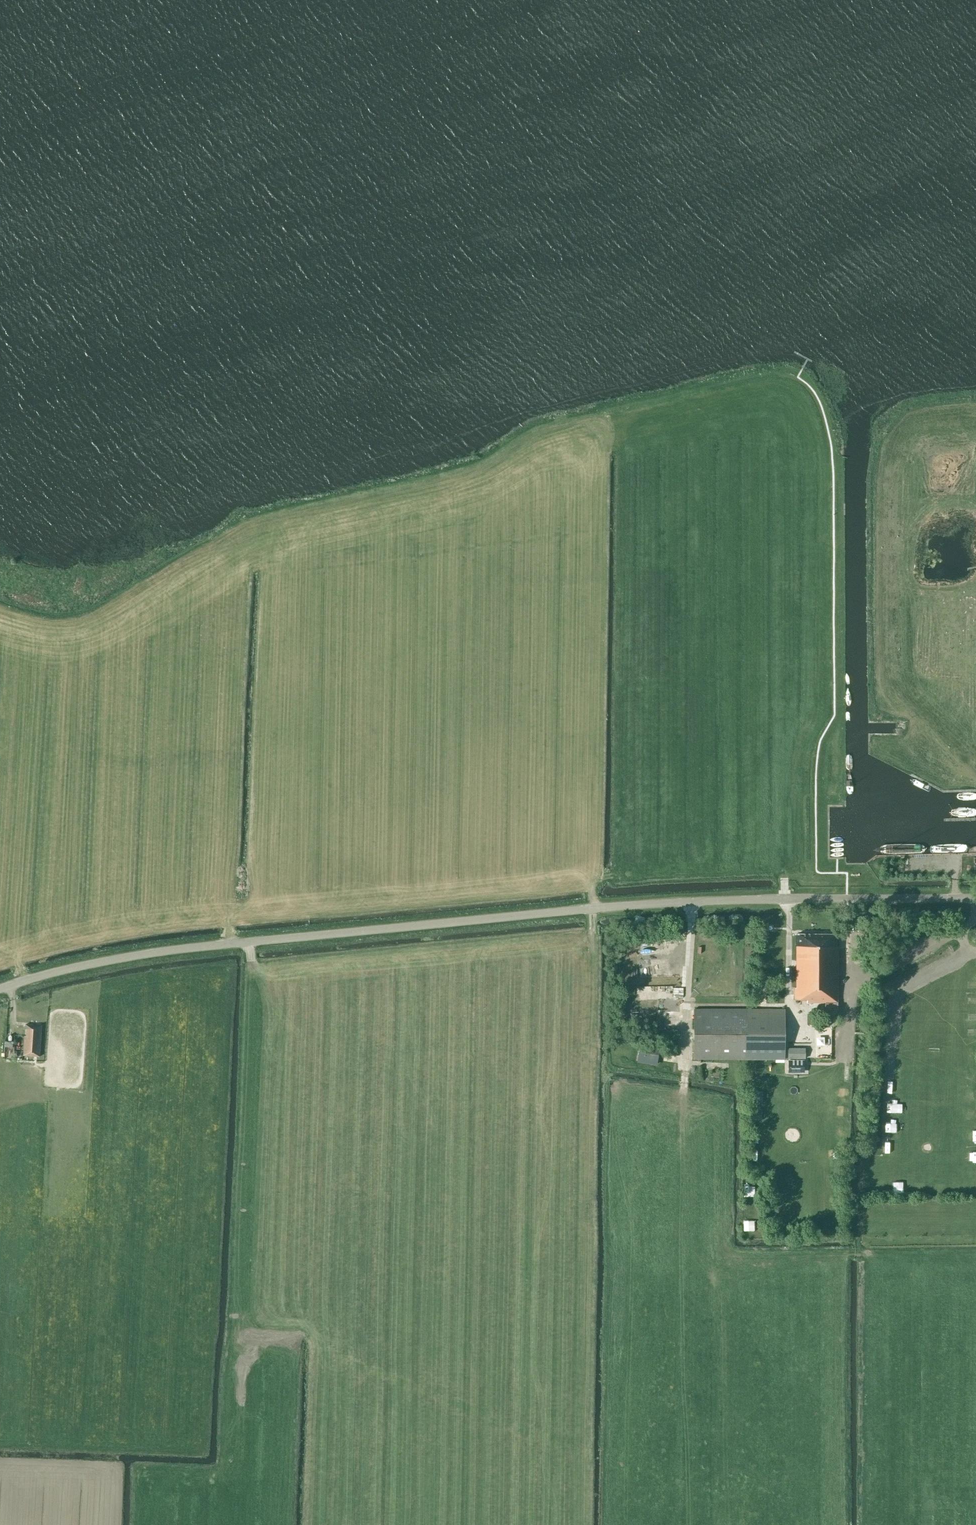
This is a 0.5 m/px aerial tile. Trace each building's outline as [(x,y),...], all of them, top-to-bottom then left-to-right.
[(825,1009),(838,1009),(838,950),(836,950),(836,934),(797,934),(796,987),(795,987),(795,1000),(807,1000),(807,1002),(825,1003),(825,1009)] [(694,1059),(785,1059),(785,1010),(694,1009),(694,1059)] [(24,1055),(40,1056),(42,1025),(26,1024),(25,1029),(27,1029),(27,1036),(25,1035),(24,1055)] [(14,1034),(6,1034),(6,1045),(13,1045),(14,1034)] [(804,1060),(788,1060),(788,1073),(804,1073),(804,1060)] [(886,1088),(896,1088),(896,1079),(886,1079),(886,1088)]
